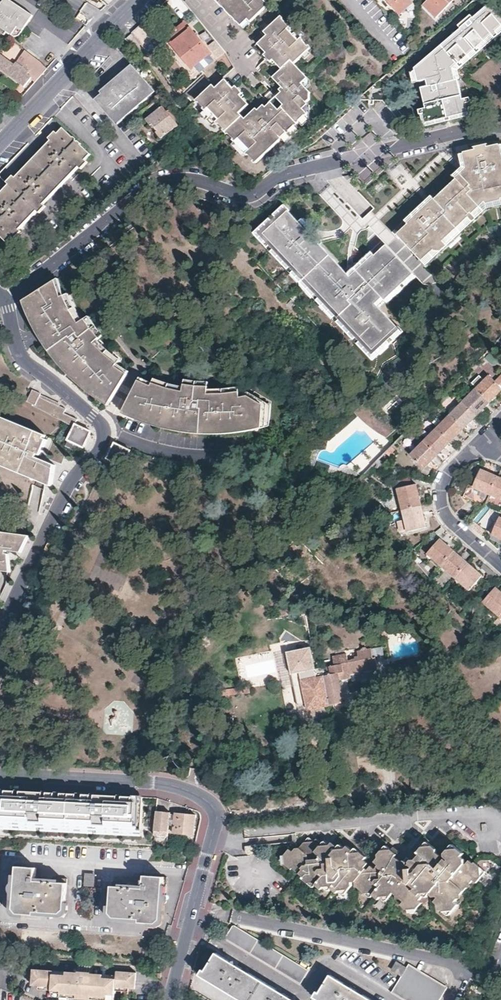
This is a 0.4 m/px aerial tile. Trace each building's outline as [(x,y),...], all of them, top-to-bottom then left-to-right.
[(0,2),(0,7),(5,10),(8,5),(5,2),(2,0),(0,2)] [(8,5),(33,21),(36,16),(13,0),(6,0),(5,2),(8,5)] [(220,4),(243,27),(249,21),(251,23),(266,10),(262,6),(266,3),(263,0),(217,0),(220,4)] [(401,14),(415,1),(414,0),(389,0),(401,14)] [(415,68),(419,81),(425,80),(426,83),(426,86),(420,87),(425,107),(419,109),(421,115),(427,113),(430,121),(447,116),(465,112),(458,81),(454,81),(452,68),(458,63),(474,49),(500,25),(500,10),(494,0),(473,17),(471,15),(462,23),(459,26),(460,29),(415,68)] [(454,0),(426,0),(424,3),(437,16),(454,0)] [(1,27),(9,33),(15,37),(22,25),(27,28),(33,21),(8,5),(5,10),(0,7),(0,29),(1,27)] [(297,126),(300,123),(309,115),(305,110),(311,104),(309,102),(312,100),(312,95),(310,92),(304,86),(310,80),(296,65),(304,57),(310,51),(312,49),(303,39),(300,42),(290,30),(293,27),(284,18),(267,34),(269,37),(261,45),(270,54),(267,56),(271,60),(275,64),(277,62),(284,70),(276,78),(285,88),(281,92),(283,94),(277,99),(285,107),(280,112),(272,104),(267,109),(265,107),(259,112),(257,110),(247,119),(241,113),(250,105),(242,96),(243,94),(241,92),(237,88),(234,90),(226,80),(217,89),(214,86),(197,101),(207,111),(210,108),(220,119),(217,122),(236,142),(240,139),(251,150),(247,154),(257,165),(284,140),(282,138),(288,132),(289,134),(297,126)] [(245,29),(251,23),(249,21),(243,27),(245,29)] [(131,33),(143,48),(155,37),(142,23),(137,27),(131,33)] [(200,41),(185,23),(176,30),(166,38),(192,69),(211,54),(200,41)] [(290,30),(300,42),(303,39),(307,36),(301,30),(296,24),(293,27),(290,30)] [(22,37),(27,28),(22,25),(15,37),(22,37)] [(474,49),(477,52),(500,31),(500,25),(474,49)] [(9,33),(1,27),(0,29),(0,31),(7,36),(9,33)] [(7,51),(7,53),(3,57),(0,56),(0,70),(25,88),(31,79),(35,82),(41,75),(48,68),(45,63),(15,41),(7,51)] [(474,49),(458,63),(460,66),(477,52),(474,49)] [(310,51),(304,57),(307,61),(314,55),(310,51)] [(452,68),(454,81),(458,81),(460,80),(458,68),(460,66),(458,63),(452,68)] [(146,96),(153,90),(133,67),(130,69),(126,73),(124,70),(111,83),(113,85),(96,99),(116,122),(122,117),(124,119),(147,98),(146,96)] [(419,81),(415,68),(409,72),(413,82),(419,81)] [(312,82),(310,80),(304,86),(310,92),(312,90),(312,82)] [(460,80),(458,81),(465,112),(447,116),(448,121),(471,117),(465,80),(460,80)] [(313,106),(311,104),(305,110),(309,115),(300,123),(303,127),(311,119),(313,106)] [(179,126),(164,108),(147,121),(162,139),(179,126)] [(210,108),(207,111),(203,115),(213,126),(217,122),(220,119),(210,108)] [(448,121),(447,116),(430,121),(427,113),(421,115),(424,128),(448,121)] [(282,138),(284,140),(287,142),(300,130),(297,126),(289,134),(288,132),(282,138)] [(92,154),(63,128),(57,135),(0,195),(0,234),(9,242),(92,154)] [(240,139),(236,142),(233,145),(244,157),(247,154),(251,150),(240,139)] [(464,152),(467,168),(455,179),(434,200),(421,211),(408,224),(397,234),(421,260),(434,248),(435,249),(439,249),(443,247),(444,249),(448,245),(443,240),(456,228),(469,216),(480,206),(486,200),(500,198),(500,154),(498,144),(488,146),(487,143),(481,144),(474,146),(475,149),(464,152)] [(455,179),(467,168),(464,152),(458,153),(461,167),(458,168),(451,175),(455,179)] [(227,171),(235,179),(239,175),(232,167),(227,171)] [(421,211),(434,200),(430,196),(426,200),(418,208),(421,211)] [(486,200),(480,206),(484,211),(489,207),(500,206),(500,198),(486,200)] [(484,211),(480,206),(469,216),(473,221),(484,211)] [(408,224),(421,211),(418,208),(404,220),(408,224)] [(365,342),(373,350),(392,332),(398,327),(379,306),(385,300),(401,286),(403,284),(414,274),(387,245),(375,255),(357,271),(350,277),(348,273),(312,235),(288,210),(264,234),(365,342)] [(473,221),(469,216),(456,228),(461,233),(473,221)] [(461,233),(456,228),(443,240),(448,245),(461,233)] [(435,249),(434,248),(421,260),(426,265),(444,249),(443,247),(439,249),(435,249)] [(375,255),(372,252),(355,268),(357,271),(375,255)] [(416,276),(414,274),(403,284),(406,286),(416,276)] [(58,279),(55,281),(67,297),(69,295),(58,279)] [(55,281),(31,298),(35,309),(43,329),(58,347),(69,361),(82,378),(100,392),(115,401),(130,374),(119,364),(121,363),(109,353),(99,341),(103,338),(96,329),(88,318),(86,319),(83,320),(76,308),(69,295),(67,297),(55,281)] [(403,288),(401,286),(385,300),(388,303),(403,288)] [(73,294),(69,295),(76,308),(80,306),(73,294)] [(35,309),(31,298),(26,301),(29,311),(35,309)] [(86,319),(80,306),(76,308),(83,320),(86,319)] [(35,309),(29,311),(38,331),(43,329),(35,309)] [(92,315),(88,318),(96,329),(100,326),(92,315)] [(107,335),(100,326),(96,329),(103,338),(107,335)] [(43,329),(38,331),(52,351),(58,347),(43,329)] [(397,337),(392,332),(373,350),(365,342),(360,347),(373,361),(397,337)] [(112,351),(103,338),(99,341),(109,353),(112,351)] [(69,361),(58,347),(52,351),(64,366),(69,361)] [(124,361),(112,351),(109,353),(121,363),(124,361)] [(82,378),(69,361),(64,366),(77,382),(82,378)] [(132,372),(121,363),(119,364),(130,374),(132,372)] [(142,376),(141,379),(154,385),(156,382),(142,376)] [(477,390),(491,403),(500,392),(500,376),(495,382),(490,377),(477,390)] [(100,392),(82,378),(77,382),(85,388),(96,397),(100,392)] [(154,385),(141,379),(127,409),(142,416),(164,423),(187,427),(203,430),(225,430),(248,427),(266,422),(270,400),(251,392),(243,394),(242,390),(226,393),(211,393),(211,389),(211,387),(199,385),(187,384),(187,385),(186,390),(170,387),(156,382),(154,385)] [(172,382),(170,387),(186,390),(187,385),(172,382)] [(79,419),(66,413),(68,409),(62,406),(43,396),(45,394),(36,389),(30,400),(38,405),(37,407),(68,424),(75,427),(79,419)] [(477,390),(464,403),(477,417),(484,410),(491,403),(477,390)] [(115,401),(100,392),(96,397),(111,406),(115,401)] [(63,404),(45,394),(43,396),(62,406),(63,404)] [(388,414),(373,397),(354,412),(361,419),(369,426),(378,432),(387,438),(399,427),(388,414)] [(276,401),(270,400),(266,422),(266,427),(272,425),(276,401)] [(464,403),(451,416),(464,430),(471,422),(477,417),(464,403)] [(141,420),(142,416),(127,409),(125,413),(141,420)] [(163,427),(164,423),(142,416),(141,420),(148,422),(163,427)] [(451,416),(438,429),(451,443),(458,435),(464,430),(451,416)] [(0,419),(0,458),(54,482),(57,465),(40,457),(40,456),(41,455),(42,455),(50,440),(47,439),(31,432),(23,429),(15,425),(5,421),(0,419)] [(266,427),(266,422),(248,427),(249,431),(266,427)] [(186,431),(187,427),(164,423),(163,427),(186,431)] [(69,439),(85,447),(93,433),(77,424),(69,439)] [(48,437),(32,429),(31,432),(47,439),(48,437)] [(438,429),(425,442),(438,456),(445,449),(451,443),(438,429)] [(438,456),(425,442),(412,455),(426,469),(433,461),(438,456)] [(132,451),(116,443),(108,459),(125,467),(132,451)] [(54,482),(0,458),(0,464),(54,488),(54,482)] [(491,494),(498,477),(490,473),(481,470),(474,486),(491,494)] [(498,477),(491,494),(500,499),(500,478),(498,477)] [(397,489),(402,510),(422,505),(419,492),(417,484),(397,489)] [(483,526),(493,509),(485,504),(475,520),(483,526)] [(422,505),(402,510),(408,532),(428,527),(425,516),(422,505)] [(499,517),(492,534),(500,538),(500,518),(499,517)] [(407,529),(405,520),(397,522),(400,532),(407,529)] [(13,571),(11,552),(9,552),(9,551),(9,549),(24,551),(32,534),(0,530),(0,569),(13,571)] [(442,567),(455,552),(447,545),(441,539),(428,554),(442,567)] [(462,558),(455,552),(442,567),(456,579),(469,564),(462,558)] [(476,570),(469,564),(456,579),(469,591),(483,576),(476,570)] [(499,617),(500,614),(500,592),(496,587),(482,602),(499,617)] [(386,626),(378,637),(382,640),(390,630),(386,626)] [(290,647),(282,649),(286,666),(294,664),(290,647)] [(332,666),(323,668),(331,706),(337,705),(343,703),(338,683),(351,680),(351,676),(377,671),(374,660),(372,660),(370,650),(367,651),(365,649),(360,650),(360,653),(356,653),(357,657),(353,658),(354,661),(346,662),(345,656),(331,659),(332,666)] [(297,677),(294,664),(286,666),(289,678),(297,677)] [(331,706),(323,668),(312,669),(313,674),(306,675),(306,679),(293,682),(295,692),(305,690),(305,693),(287,697),(289,715),(331,706)] [(250,686),(217,689),(218,696),(250,693),(250,686)] [(143,797),(80,794),(80,799),(52,798),(52,793),(44,792),(44,800),(32,799),(32,792),(0,790),(0,828),(141,834),(143,797)] [(44,800),(44,792),(32,792),(32,799),(44,800)] [(171,812),(157,811),(156,819),(159,819),(158,826),(155,826),(155,835),(168,836),(171,812)] [(194,835),(195,815),(176,812),(173,833),(187,834),(194,835)] [(476,881),(486,870),(475,862),(474,862),(473,862),(472,862),(470,859),(466,863),(465,862),(465,858),(462,855),(464,851),(453,843),(445,852),(445,856),(449,859),(447,861),(445,859),(438,868),(435,866),(439,860),(439,857),(436,855),(438,853),(436,849),(427,842),(423,848),(421,846),(416,851),(420,855),(418,859),(418,864),(414,869),(410,866),(407,866),(404,870),(399,866),(399,860),(395,857),(400,851),(393,846),(391,848),(386,844),(378,853),(378,855),(380,857),(378,861),(378,865),(377,867),(373,864),(370,868),(367,866),(371,862),(366,859),(368,855),(364,853),(356,846),(354,849),(348,845),(345,847),(340,843),(335,848),(325,840),(322,843),(317,839),(314,841),(308,836),(299,848),(295,848),(292,852),(290,849),(280,861),(292,871),(294,869),(298,872),(301,869),(303,871),(300,874),(304,878),(303,879),(314,888),(317,886),(323,890),(326,887),(331,892),(333,890),(338,894),(341,891),(345,894),(353,885),(353,882),(356,881),(358,886),(372,897),(374,894),(380,899),(383,895),(389,900),(396,892),(399,894),(403,894),(403,897),(406,900),(404,903),(415,912),(425,901),(423,899),(426,894),(428,896),(433,890),(433,893),(435,895),(440,895),(436,900),(440,904),(439,905),(450,915),(459,904),(456,902),(460,897),(458,893),(463,893),(468,886),(468,882),(472,882),(474,880),(476,881)] [(259,856),(259,846),(247,847),(247,854),(250,856),(251,857),(259,856)] [(64,895),(65,877),(33,875),(34,866),(11,865),(10,880),(13,880),(12,908),(16,913),(47,914),(47,911),(59,912),(63,909),(64,895)] [(93,885),(94,873),(84,872),(84,884),(93,885)] [(159,916),(161,889),(164,890),(166,874),(144,872),(143,873),(143,882),(112,880),(111,881),(109,911),(113,916),(124,916),(124,919),(154,921),(159,916)] [(308,970),(236,926),(233,927),(226,938),(301,983),(308,970)] [(217,953),(210,965),(202,977),(241,999),(295,999),(217,953)] [(393,969),(401,975),(406,967),(397,961),(393,969)] [(401,975),(392,990),(408,999),(440,999),(447,988),(408,964),(406,967),(401,975)] [(106,999),(106,995),(113,995),(114,990),(114,986),(127,987),(134,987),(134,982),(135,972),(115,970),(114,975),(114,978),(90,976),(90,973),(77,972),(77,970),(52,969),(52,973),(37,972),(38,968),(31,967),(29,984),(36,985),(36,988),(49,989),(49,995),(58,995),(57,999),(106,999)] [(331,975),(330,975),(325,983),(315,999),(317,999),(373,999),(331,975)]
